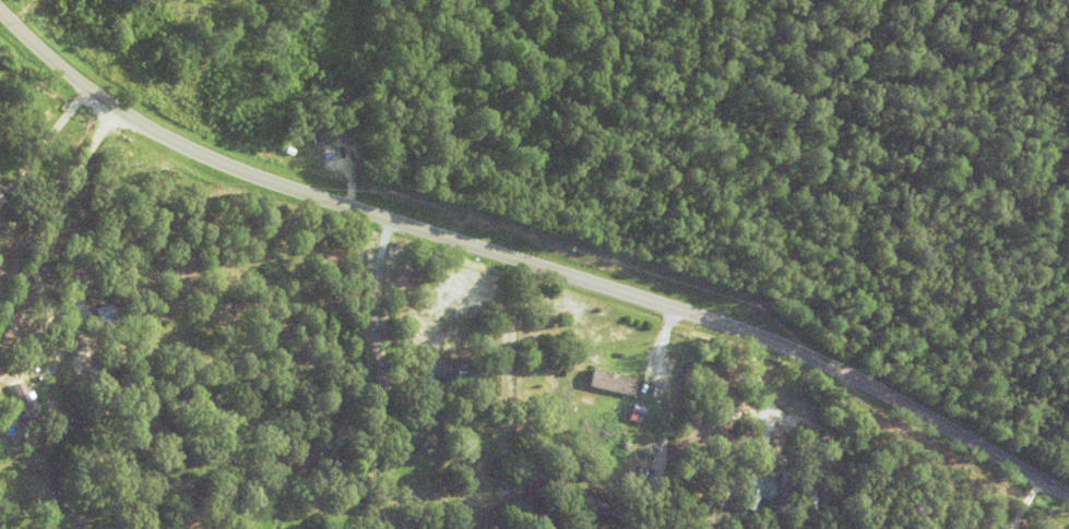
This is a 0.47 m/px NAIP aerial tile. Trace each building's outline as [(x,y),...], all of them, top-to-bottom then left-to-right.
[(54,157),(66,139),(71,143),(59,160),(54,157)] [(94,309),(116,300),(124,322),(103,330),(94,309)] [(589,385),(592,369),(636,378),(632,396),(589,385)] [(10,389),(27,381),(45,414),(28,423),(10,389)] [(641,413),(640,417),(642,417),(640,423),(628,419),(632,404),(645,408),(643,413),(641,413)] [(745,491),(752,474),(775,486),(768,503),(745,491)] [(727,484),(729,480),(744,486),(741,491),(727,484)] [(803,506),(805,486),(816,488),(813,507),(803,506)]
